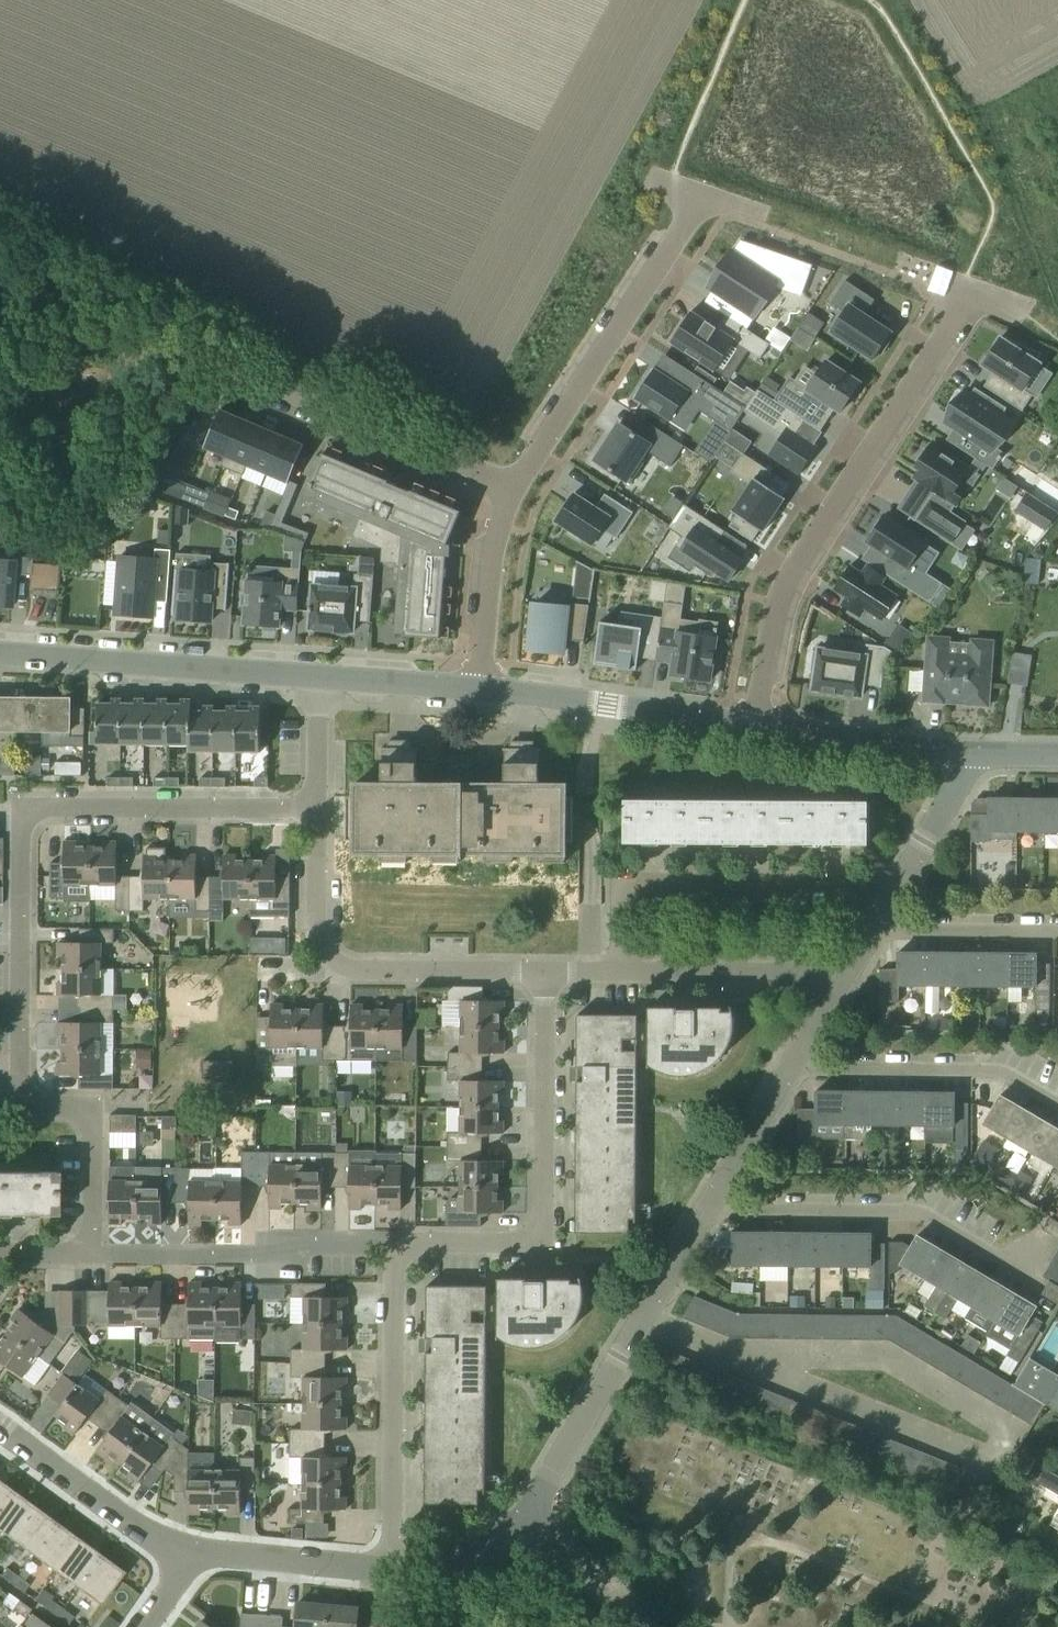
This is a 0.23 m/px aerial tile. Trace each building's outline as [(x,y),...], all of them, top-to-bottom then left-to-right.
[(725,262),(708,288),(712,290),(753,317),(775,282),(803,292),(812,265),(812,264),(783,254),(781,258),(742,245),(736,254),(732,252),(725,262)] [(845,280),(831,302),(844,311),(831,331),(831,332),(873,359),(878,352),(881,354),(890,341),(886,339),(891,331),(868,316),(865,314),(866,313),(875,299),(845,280)] [(691,310),(671,341),(715,370),(734,340),(761,357),(770,343),(726,314),(717,327),(691,310)] [(984,386),(1022,411),(1033,395),(1024,389),(1040,364),(1036,362),(1042,352),(1004,336),(1004,337),(1005,338),(1003,340),(999,338),(982,364),(993,371),(984,386)] [(774,347),(770,353),(778,358),(782,352),(774,347)] [(775,401),(800,417),(814,395),(840,412),(849,397),(852,399),(860,387),(858,385),(859,382),(826,360),(807,389),(789,378),(775,401)] [(646,381),(635,397),(645,404),(670,420),(672,422),(683,429),(697,409),(729,430),(731,431),(744,411),(746,407),(740,403),(738,401),(687,368),(684,374),(677,383),(661,373),(654,368),(646,381)] [(745,390),(738,401),(740,403),(746,407),(754,395),(756,392),(747,387),(745,390)] [(962,395),(959,393),(950,406),(949,406),(949,407),(953,409),(945,421),(955,428),(948,440),(975,457),(982,445),(992,451),(1011,422),(1002,416),(1007,408),(975,387),(970,395),(964,392),(962,395)] [(746,407),(744,411),(781,435),(769,454),(800,474),(818,447),(795,432),(804,419),(800,417),(775,401),(757,389),(756,392),(754,395),(746,407)] [(220,409),(204,446),(226,455),(241,418),(220,409)] [(1052,412),(1044,425),(1055,432),(1057,434),(1057,415),(1052,412)] [(226,455),(221,465),(242,474),(246,463),(262,427),(241,418),(226,455)] [(618,422),(594,460),(627,481),(631,484),(635,476),(650,453),(671,466),(684,445),(652,424),(643,438),(618,422)] [(262,427),(246,463),(267,472),(283,435),(262,427)] [(283,435),(267,472),(289,481),(304,444),(283,435)] [(704,443),(697,454),(710,462),(717,451),(704,443)] [(935,490),(930,498),(952,511),(967,488),(960,483),(969,469),(966,466),(967,464),(955,456),(954,459),(931,444),(928,449),(925,447),(917,459),(920,461),(917,466),(921,468),(915,477),(935,490)] [(402,635),(440,638),(446,545),(461,511),(411,490),(410,491),(388,482),(389,481),(323,453),(308,487),(319,492),(321,487),(334,492),(332,497),(350,505),(352,500),(365,506),(360,518),(361,518),(354,535),(383,547),(382,561),(399,562),(398,582),(406,583),(403,624),(395,623),(394,633),(402,634),(402,635)] [(774,474),(743,453),(731,472),(750,484),(734,510),(732,512),(737,514),(732,522),(747,532),(752,525),(763,531),(785,497),(767,486),(774,474)] [(1032,495),(1057,511),(1057,489),(1043,479),(1032,495)] [(275,514),(270,527),(279,531),(298,484),(290,480),(275,514)] [(189,483),(182,499),(203,508),(210,492),(189,483)] [(203,508),(224,516),(225,515),(228,507),(232,498),(216,492),(217,488),(213,486),(210,492),(203,508)] [(571,492),(554,518),(568,527),(566,530),(577,537),(579,534),(591,542),(600,527),(614,536),(631,510),(603,492),(593,507),(571,492)] [(1016,510),(1046,530),(1057,515),(1057,514),(1026,493),(1016,510)] [(930,498),(916,520),(953,544),(967,522),(951,512),(952,511),(930,498)] [(698,560),(695,565),(711,576),(715,571),(729,580),(744,558),(718,541),(725,530),(684,503),(668,527),(682,536),(676,545),(698,560)] [(228,507),(225,515),(236,519),(239,511),(228,507)] [(268,510),(261,527),(270,527),(275,514),(268,510)] [(911,562),(925,541),(884,515),(881,520),(879,519),(871,531),(873,533),(867,541),(890,555),(880,570),(930,602),(943,582),(911,562)] [(1037,548),(1034,552),(1035,557),(1041,558),(1044,554),(1043,549),(1037,548)] [(116,614),(152,616),(154,585),(168,586),(171,550),(155,549),(154,557),(120,554),(116,614)] [(985,552),(974,569),(988,578),(1000,561),(985,552)] [(373,573),(374,554),(358,553),(356,572),(373,573)] [(1028,558),(1024,583),(1038,585),(1041,560),(1028,558)] [(0,560),(0,605),(11,605),(15,562),(0,560)] [(175,568),(172,614),(174,615),(174,613),(178,613),(178,619),(210,621),(211,606),(224,607),(224,609),(226,609),(229,562),(227,562),(227,563),(210,562),(210,571),(182,568),(181,570),(177,570),(177,568),(175,568)] [(849,566),(835,587),(848,596),(843,605),(859,615),(865,607),(882,618),(896,596),(893,594),(879,585),(885,576),(868,565),(862,574),(849,566)] [(244,623),(278,626),(280,608),(297,609),(300,568),(283,567),(275,577),(274,582),(247,580),(246,593),(242,593),(241,604),(245,605),(244,623)] [(355,588),(312,585),(311,607),(309,607),(308,611),(310,612),(309,628),(353,631),(354,618),(369,619),(369,621),(370,621),(373,577),(356,575),(355,588)] [(665,617),(662,616),(656,659),(673,661),(671,674),(710,680),(710,678),(712,666),(716,666),(718,654),(713,653),(715,639),(698,637),(699,630),(680,627),(686,587),(669,584),(665,617)] [(529,649),(563,652),(564,639),(584,641),(589,604),(567,602),(566,606),(534,603),(529,649)] [(638,656),(656,659),(662,616),(621,611),(619,624),(600,621),(594,663),(617,667),(630,669),(630,668),(636,669),(638,656)] [(949,653),(948,645),(944,640),(940,638),(933,637),(927,641),(923,701),(945,703),(945,697),(967,699),(967,704),(989,706),(993,646),(971,645),(970,655),(949,653)] [(812,689),(861,696),(862,683),(880,686),(880,687),(881,687),(883,665),(896,653),(885,646),(866,643),(866,644),(867,645),(865,655),(818,648),(817,651),(813,650),(814,649),(812,649),(809,670),(811,670),(811,669),(815,669),(812,689)] [(15,697),(0,697),(0,730),(14,730),(15,697)] [(42,730),(42,697),(15,697),(14,730),(42,730)] [(70,708),(70,697),(42,697),(42,730),(69,731),(70,731),(70,726),(70,717),(70,708)] [(121,702),(120,744),(143,744),(143,702),(122,702),(122,697),(121,697),(121,702)] [(143,702),(143,744),(166,744),(166,702),(145,702),(145,697),(143,697),(143,702)] [(166,702),(166,744),(189,745),(190,703),(168,702),(168,698),(166,698),(166,702)] [(212,751),(213,709),(191,709),(191,698),(190,698),(190,703),(189,745),(188,751),(212,751)] [(97,744),(120,744),(121,702),(97,702),(97,731),(97,744)] [(235,751),(236,710),(214,709),(214,705),(213,705),(213,709),(212,751),(235,751)] [(236,705),(236,710),(235,751),(260,752),(260,705),(259,705),(259,710),(237,710),(237,705),(236,705)] [(84,717),(84,708),(70,708),(70,717),(84,717)] [(84,717),(70,717),(70,726),(84,727),(84,717)] [(69,736),(84,736),(84,727),(70,726),(70,731),(69,731),(69,736)] [(69,736),(69,745),(83,745),(84,736),(69,736)] [(408,861),(408,853),(433,853),(433,861),(460,861),(460,853),(460,783),(416,783),(416,754),(416,749),(418,749),(418,748),(418,747),(410,747),(381,747),(381,749),(382,749),(382,763),(382,783),(355,783),(354,853),(381,853),(381,861),(408,861)] [(504,783),(460,783),(460,853),(486,853),(486,861),(512,861),(512,854),(538,854),(538,861),(564,861),(564,854),(565,854),(565,833),(565,810),(566,784),(538,784),(538,764),(539,750),(540,750),(540,748),(510,747),(503,747),(503,748),(503,749),(504,749),(504,755),(504,783)] [(81,761),(55,761),(55,774),(80,774),(81,761)] [(120,786),(134,785),(133,777),(120,778),(120,786)] [(166,786),(180,786),(180,777),(166,778),(166,786)] [(212,786),(212,777),(200,777),(200,786),(212,786)] [(212,786),(226,786),(226,777),(212,777),(212,786)] [(120,778),(107,778),(108,786),(120,786),(120,778)] [(166,786),(166,778),(153,778),(153,786),(166,786)] [(255,787),(270,786),(269,778),(255,778),(255,787)] [(1017,797),(989,797),(989,814),(971,813),(971,841),(989,841),(989,839),(1016,839),(1016,831),(1017,797)] [(1044,798),(1017,797),(1016,831),(1044,831),(1044,798)] [(1044,798),(1044,831),(1057,831),(1057,798),(1044,798)] [(705,842),(705,800),(687,800),(687,804),(672,804),(672,800),(624,799),(624,842),(640,842),(670,842),(705,842)] [(705,842),(738,843),(768,843),(786,843),(786,800),(740,800),(739,804),(724,804),(724,800),(705,800),(705,842)] [(786,800),(786,843),(819,843),(848,843),(867,843),(868,801),(820,801),(820,805),(804,805),(804,800),(786,800)] [(64,884),(90,884),(90,846),(77,846),(77,841),(63,841),(63,862),(50,862),(50,897),(64,897),(64,884)] [(130,910),(130,875),(116,875),(116,841),(103,841),(103,846),(90,846),(90,884),(115,884),(115,910),(130,910)] [(170,897),(170,859),(156,859),(156,854),(144,854),(144,875),(130,875),(130,910),(143,910),(144,897),(170,897)] [(209,910),(209,876),(196,876),(196,854),(183,854),(183,859),(170,859),(170,897),(195,898),(195,910),(209,910)] [(249,898),(249,859),(236,859),(236,854),(223,854),(223,876),(209,876),(209,910),(223,911),(223,898),(249,898)] [(249,898),(250,898),(250,916),(290,917),(290,876),(276,876),(276,855),(263,855),(263,859),(249,859),(249,898)] [(63,968),(101,968),(101,942),(114,942),(114,928),(79,928),(79,942),(58,942),(58,954),(63,955),(63,968)] [(282,948),(282,935),(250,935),(249,948),(282,948)] [(926,985),(926,951),(898,951),(898,968),(880,968),(880,1001),(899,1001),(899,985),(926,985)] [(953,952),(926,951),(926,985),(953,985),(953,952)] [(981,985),(981,952),(953,952),(953,985),(981,985)] [(1008,985),(1008,952),(981,952),(981,985),(1008,985)] [(1036,986),(1036,982),(1036,972),(1036,963),(1037,952),(1008,952),(1008,985),(1036,986)] [(1036,972),(1050,972),(1050,963),(1036,963),(1036,972)] [(113,1008),(114,994),(101,994),(101,968),(63,968),(63,981),(57,981),(57,994),(79,994),(79,1008),(113,1008)] [(1036,982),(1050,982),(1050,972),(1036,972),(1036,982)] [(1036,991),(1050,991),(1050,982),(1036,982),(1036,986),(1036,991)] [(499,1026),(499,1013),(504,1013),(504,1000),(483,1000),(483,986),(448,986),(448,1000),(461,1000),(461,1026),(499,1026)] [(1050,1000),(1050,991),(1036,991),(1036,1000),(1050,1000)] [(1050,1000),(1036,1000),(1036,1010),(1050,1010),(1050,1000)] [(297,1046),(297,1008),(284,1008),(284,1003),(271,1003),(270,1025),(257,1024),(256,1059),(270,1059),(271,1065),(297,1065),(297,1046)] [(297,1046),(322,1047),(322,1059),(336,1060),(337,1025),(323,1025),(323,1004),(310,1003),(310,1009),(297,1008),(297,1046)] [(376,1060),(376,1047),(377,1009),(363,1009),(364,1004),(350,1004),(350,1025),(337,1025),(336,1060),(376,1060)] [(376,1047),(402,1047),(402,1060),(416,1060),(417,1026),(403,1026),(403,1004),(390,1004),(390,1009),(377,1009),(376,1047)] [(648,1006),(648,1021),(648,1059),(648,1066),(649,1066),(649,1065),(651,1065),(654,1067),(658,1069),(662,1071),(666,1072),(670,1073),(674,1074),(679,1075),(683,1075),(687,1074),(692,1074),(696,1073),(700,1071),(704,1069),(708,1067),(711,1065),(715,1063),(718,1060),(721,1057),(724,1053),(726,1050),(728,1046),(730,1042),(731,1038),(733,1034),(733,1030),(734,1025),(734,1021),(734,1017),(733,1012),(732,1008),(731,1005),(730,1005),(731,1008),(731,1010),(722,1010),(723,1007),(695,1007),(695,1010),(676,1010),(676,1006),(648,1006)] [(62,1048),(100,1048),(101,1022),(113,1022),(113,1008),(79,1008),(79,1022),(57,1021),(57,1035),(62,1035),(62,1048)] [(629,1232),(630,1082),(635,1082),(635,1086),(637,1086),(637,1059),(648,1059),(648,1021),(634,1021),(634,1016),(637,1016),(637,1014),(577,1014),(577,1066),(584,1066),(584,1080),(576,1080),(576,1100),(581,1100),(581,1110),(576,1110),(576,1130),(581,1130),(580,1140),(576,1140),(576,1160),(580,1160),(580,1170),(576,1170),(576,1190),(580,1190),(580,1200),(576,1200),(575,1220),(580,1220),(580,1230),(575,1230),(575,1232),(629,1232)] [(448,1066),(482,1066),(482,1052),(504,1053),(504,1039),(499,1039),(499,1026),(461,1026),(461,1052),(448,1052),(448,1066)] [(62,1048),(62,1061),(57,1061),(57,1074),(78,1074),(78,1088),(113,1088),(113,1074),(100,1074),(100,1048),(62,1048)] [(202,1077),(232,1078),(232,1060),(203,1059),(202,1077)] [(498,1106),(498,1093),(503,1093),(504,1080),(482,1080),(482,1066),(448,1066),(447,1080),(460,1080),(460,1106),(498,1106)] [(844,1124),(844,1090),(816,1090),(815,1108),(799,1108),(798,1141),(816,1141),(816,1123),(844,1124)] [(856,1124),(871,1124),(871,1091),(844,1090),(844,1124),(844,1138),(856,1138),(856,1124)] [(898,1124),(899,1091),(871,1091),(871,1124),(898,1124)] [(926,1125),(926,1091),(899,1091),(898,1124),(926,1125)] [(954,1092),(926,1091),(926,1125),(925,1142),(954,1142),(954,1139),(954,1130),(954,1125),(954,1121),(954,1112),(954,1102),(954,1092)] [(983,1123),(1008,1137),(1024,1108),(1000,1094),(983,1123)] [(968,1102),(954,1102),(954,1112),(968,1112),(968,1102)] [(285,1106),(285,1113),(288,1116),(296,1116),(296,1106),(285,1106)] [(481,1146),(481,1132),(503,1132),(503,1119),(498,1119),(498,1106),(460,1106),(460,1132),(447,1132),(447,1146),(481,1146)] [(1024,1108),(1008,1137),(1031,1151),(1048,1122),(1024,1108)] [(954,1112),(954,1121),(968,1121),(968,1112),(954,1112)] [(136,1114),(110,1114),(110,1131),(110,1142),(136,1142),(136,1131),(136,1114)] [(176,1116),(162,1115),(162,1128),(176,1128),(176,1116)] [(954,1121),(954,1125),(954,1130),(967,1130),(968,1121),(954,1121)] [(1048,1122),(1031,1151),(1055,1165),(1057,1159),(1057,1128),(1048,1122)] [(954,1139),(967,1140),(967,1130),(954,1130),(954,1139)] [(967,1149),(967,1140),(954,1139),(954,1142),(954,1149),(967,1149)] [(497,1186),(497,1173),(503,1173),(503,1160),(481,1160),(481,1146),(447,1146),(447,1160),(460,1160),(459,1186),(497,1186)] [(255,1186),(256,1151),(242,1151),(241,1181),(215,1180),(215,1218),(228,1219),(228,1224),(241,1224),(242,1186),(255,1186)] [(270,1151),(256,1151),(255,1186),(269,1186),(269,1207),(282,1207),(282,1202),(295,1202),(295,1164),(270,1164),(270,1151)] [(335,1186),(335,1152),(321,1152),(321,1165),(295,1164),(295,1202),(308,1203),(308,1208),(321,1208),(322,1186),(335,1186)] [(375,1203),(375,1165),(349,1165),(349,1152),(335,1152),(335,1186),(349,1187),(349,1208),(362,1208),(362,1203),(375,1203)] [(401,1165),(375,1165),(375,1203),(388,1203),(388,1208),(401,1208),(401,1187),(415,1187),(415,1153),(401,1152),(401,1165)] [(109,1179),(109,1223),(122,1223),(122,1218),(135,1218),(136,1180),(136,1167),(136,1166),(120,1166),(110,1166),(109,1179)] [(176,1167),(162,1167),(136,1167),(136,1180),(135,1218),(148,1218),(148,1223),(161,1223),(162,1202),(175,1202),(176,1167)] [(190,1167),(176,1167),(175,1202),(189,1202),(189,1223),(202,1224),(202,1218),(215,1218),(215,1180),(215,1167),(190,1167)] [(0,1172),(0,1214),(56,1215),(56,1172),(0,1172)] [(459,1186),(459,1197),(451,1197),(446,1201),(446,1211),(446,1226),(481,1226),(481,1212),(502,1212),(502,1199),(497,1199),(497,1186),(459,1186)] [(1051,1233),(1057,1221),(1050,1216),(1043,1229),(1051,1233)] [(761,1265),(761,1231),(733,1231),(732,1264),(761,1265)] [(788,1265),(788,1231),(761,1231),(761,1265),(788,1265)] [(815,1265),(815,1232),(788,1231),(788,1265),(815,1265)] [(843,1232),(815,1232),(815,1265),(842,1265),(843,1232)] [(871,1232),(843,1232),(842,1265),(870,1266),(871,1266),(871,1261),(871,1252),(871,1243),(871,1232)] [(925,1277),(942,1249),(917,1234),(911,1246),(903,1241),(889,1241),(889,1272),(897,1272),(902,1264),(925,1277)] [(885,1243),(871,1243),(871,1252),(885,1252),(885,1243)] [(924,1305),(936,1312),(965,1263),(942,1249),(925,1277),(936,1285),(924,1305)] [(871,1252),(871,1261),(885,1262),(885,1252),(871,1252)] [(1057,1269),(1057,1253),(1056,1252),(1050,1264),(1057,1269)] [(870,1271),(884,1271),(885,1262),(871,1261),(871,1266),(870,1266),(870,1271)] [(946,1318),(958,1297),(972,1305),(989,1277),(965,1263),(936,1312),(946,1318)] [(1050,1264),(1042,1276),(1049,1280),(1057,1285),(1057,1269),(1050,1264)] [(870,1280),(884,1280),(884,1271),(870,1271),(870,1280)] [(498,1277),(498,1292),(498,1330),(498,1338),(499,1338),(499,1336),(500,1336),(504,1339),(508,1341),(512,1342),(516,1344),(520,1345),(524,1346),(528,1346),(533,1346),(537,1346),(541,1345),(545,1344),(549,1343),(553,1341),(557,1339),(561,1336),(564,1334),(568,1331),(571,1328),(573,1325),(576,1321),(578,1317),(580,1313),(581,1309),(582,1305),(583,1301),(584,1297),(584,1292),(583,1288),(583,1284),(582,1279),(581,1276),(579,1277),(581,1281),(572,1281),(572,1278),(545,1278),(545,1281),(525,1281),(525,1278),(498,1277)] [(995,1319),(1012,1291),(989,1277),(972,1305),(995,1319)] [(884,1290),(884,1280),(870,1280),(870,1290),(884,1290)] [(1049,1280),(1041,1293),(1057,1303),(1057,1285),(1049,1280)] [(135,1325),(135,1287),(122,1286),(122,1281),(109,1281),(109,1293),(88,1293),(88,1290),(74,1290),(74,1324),(135,1325)] [(175,1338),(175,1303),(161,1303),(161,1281),(148,1281),(148,1287),(135,1287),(135,1325),(161,1325),(161,1338),(175,1338)] [(175,1338),(189,1338),(215,1338),(215,1325),(215,1287),(202,1287),(202,1282),(189,1282),(189,1303),(175,1303),(175,1338)] [(228,1287),(215,1287),(215,1325),(241,1325),(241,1338),(255,1338),(255,1303),(241,1303),(241,1282),(228,1282),(228,1287)] [(280,1294),(280,1282),(256,1283),(256,1294),(280,1294)] [(342,1323),(342,1309),(347,1309),(347,1296),(326,1296),(326,1282),(291,1282),(291,1296),(304,1297),(304,1322),(342,1323)] [(478,1503),(480,1353),(485,1353),(485,1357),(486,1357),(486,1330),(498,1330),(498,1292),(483,1292),(483,1287),(487,1287),(487,1286),(427,1285),(426,1337),(433,1337),(433,1351),(426,1351),(426,1372),(430,1372),(430,1381),(426,1381),(425,1401),(430,1401),(430,1411),(425,1411),(425,1431),(430,1431),(430,1441),(425,1441),(425,1461),(429,1461),(429,1471),(425,1471),(425,1491),(429,1491),(429,1501),(425,1501),(425,1503),(478,1503)] [(74,1290),(60,1290),(59,1324),(53,1333),(18,1308),(11,1318),(15,1321),(7,1332),(38,1355),(49,1363),(76,1328),(74,1324),(74,1290)] [(870,1290),(870,1308),(884,1308),(884,1290),(870,1290)] [(995,1319),(987,1334),(1011,1348),(1012,1346),(1016,1338),(1019,1334),(1021,1330),(1026,1322),(1031,1314),(1036,1305),(1012,1291),(995,1319)] [(695,1322),(704,1299),(695,1295),(682,1317),(695,1322)] [(707,1327),(717,1304),(704,1299),(695,1322),(707,1327)] [(720,1332),(729,1309),(717,1304),(707,1327),(720,1332)] [(733,1337),(739,1313),(734,1311),(729,1309),(720,1332),(733,1337)] [(752,1337),(752,1313),(739,1313),(733,1337),(752,1337)] [(766,1338),(766,1314),(752,1313),(752,1337),(766,1338)] [(780,1338),(780,1314),(766,1314),(766,1338),(780,1338)] [(794,1338),(794,1314),(780,1314),(780,1338),(794,1338)] [(808,1338),(808,1314),(794,1314),(794,1338),(808,1338)] [(822,1338),(822,1314),(808,1314),(808,1338),(822,1338)] [(836,1338),(836,1314),(822,1314),(822,1338),(836,1338)] [(850,1339),(850,1314),(836,1314),(836,1338),(850,1339)] [(864,1339),(864,1314),(850,1314),(850,1339),(864,1339)] [(864,1314),(864,1339),(877,1339),(877,1315),(864,1314)] [(1026,1322),(1038,1329),(1043,1321),(1031,1314),(1026,1322)] [(889,1339),(897,1315),(877,1315),(877,1339),(889,1339)] [(901,1346),(914,1325),(897,1315),(889,1339),(901,1346)] [(291,1348),(290,1362),(325,1362),(325,1349),(347,1349),(347,1336),(342,1336),(342,1323),(304,1322),(303,1348),(291,1348)] [(1026,1322),(1021,1330),(1033,1337),(1038,1329),(1026,1322)] [(914,1325),(901,1346),(913,1353),(926,1332),(914,1325)] [(1029,1345),(1033,1337),(1021,1330),(1019,1334),(1016,1338),(1029,1345)] [(38,1355),(7,1332),(0,1342),(0,1360),(22,1376),(38,1355)] [(926,1332),(913,1353),(925,1360),(938,1339),(926,1332)] [(968,1334),(962,1345),(975,1353),(982,1342),(968,1334)] [(1012,1346),(1024,1353),(1029,1345),(1016,1338),(1012,1346)] [(937,1368),(950,1347),(938,1339),(925,1360),(937,1368)] [(1019,1361),(1024,1353),(1012,1346),(1011,1348),(1007,1354),(1019,1361)] [(949,1375),(961,1354),(950,1347),(937,1368),(949,1375)] [(77,1349),(63,1369),(78,1380),(92,1360),(77,1349)] [(679,1380),(688,1357),(676,1352),(667,1375),(679,1380)] [(961,1382),(973,1361),(961,1354),(949,1375),(961,1382)] [(691,1385),(701,1362),(688,1357),(679,1380),(691,1385)] [(1030,1357),(1013,1385),(1021,1389),(1033,1396),(1045,1404),(1057,1411),(1057,1374),(1030,1357)] [(973,1389),(985,1368),(973,1361),(961,1382),(973,1389)] [(325,1362),(290,1362),(290,1376),(303,1376),(303,1402),(341,1402),(341,1389),(346,1389),(347,1376),(325,1376),(325,1362)] [(704,1390),(713,1367),(701,1362),(691,1385),(704,1390)] [(716,1395),(725,1372),(713,1367),(704,1390),(716,1395)] [(985,1368),(973,1389),(985,1396),(997,1375),(985,1368)] [(728,1400),(737,1377),(725,1372),(716,1395),(728,1400)] [(48,1394),(62,1405),(77,1383),(63,1373),(48,1394)] [(997,1403),(1009,1382),(997,1375),(985,1396),(997,1403)] [(740,1405),(750,1382),(737,1377),(728,1400),(740,1405)] [(753,1410),(762,1387),(750,1382),(740,1405),(753,1410)] [(1009,1382),(997,1403),(1009,1410),(1021,1389),(1013,1385),(1009,1382)] [(97,1425),(118,1397),(106,1388),(99,1399),(77,1383),(62,1405),(55,1414),(66,1422),(63,1427),(74,1434),(86,1417),(97,1425)] [(765,1415),(774,1392),(762,1387),(753,1410),(765,1415)] [(1021,1389),(1009,1410),(1020,1417),(1033,1396),(1021,1389)] [(777,1420),(786,1397),(774,1392),(765,1415),(777,1420)] [(1032,1425),(1045,1404),(1033,1396),(1020,1417),(1032,1425)] [(153,1417),(132,1401),(129,1405),(118,1397),(97,1425),(108,1433),(96,1450),(106,1458),(109,1454),(120,1462),(153,1417)] [(790,1424),(799,1401),(786,1397),(777,1420),(790,1424)] [(802,1429),(811,1406),(799,1401),(790,1424),(802,1429)] [(341,1402),(303,1402),(303,1428),(290,1428),(290,1442),(324,1442),(325,1429),(346,1429),(346,1416),(341,1416),(341,1402)] [(814,1434),(823,1411),(811,1406),(802,1429),(814,1434)] [(826,1439),(836,1416),(823,1411),(814,1434),(826,1439)] [(839,1444),(848,1421),(836,1416),(826,1439),(839,1444)] [(162,1472),(165,1468),(182,1443),(171,1435),(174,1432),(153,1417),(120,1462),(131,1469),(128,1473),(138,1481),(151,1464),(162,1472)] [(851,1449),(860,1426),(848,1421),(839,1444),(851,1449)] [(863,1454),(872,1431),(860,1426),(851,1449),(863,1454)] [(875,1459),(885,1436),(872,1431),(863,1454),(875,1459)] [(888,1464),(897,1441),(885,1436),(875,1459),(888,1464)] [(900,1469),(909,1446),(897,1441),(888,1464),(900,1469)] [(302,1482),(340,1482),(341,1469),(346,1469),(346,1456),(324,1456),(324,1442),(290,1442),(290,1482),(302,1482)] [(214,1508),(214,1469),(188,1469),(189,1448),(182,1443),(165,1468),(174,1475),(174,1491),(188,1491),(187,1513),(201,1513),(201,1507),(214,1508)] [(912,1473),(921,1451),(909,1446),(900,1469),(912,1473)] [(924,1478),(934,1455),(921,1451),(912,1473),(924,1478)] [(937,1483),(946,1460),(934,1455),(924,1478),(937,1483)] [(1040,1455),(1028,1475),(1057,1493),(1057,1466),(1040,1455)] [(214,1508),(227,1508),(227,1513),(240,1513),(240,1491),(254,1491),(254,1457),(240,1457),(240,1470),(214,1469),(214,1508)] [(949,1488),(958,1465),(946,1460),(937,1483),(949,1488)] [(961,1493),(970,1470),(958,1465),(949,1488),(961,1493)] [(12,1490),(0,1482),(0,1506),(12,1490)] [(302,1482),(302,1508),(289,1508),(289,1522),(324,1523),(324,1509),(345,1509),(346,1496),(340,1496),(340,1482),(302,1482)] [(11,1538),(34,1506),(12,1490),(0,1506),(0,1530),(11,1538)] [(33,1554),(56,1523),(34,1506),(11,1538),(33,1554)] [(55,1571),(78,1539),(56,1523),(33,1554),(55,1571)] [(55,1571),(77,1587),(100,1555),(78,1539),(55,1571)] [(123,1572),(100,1555),(77,1587),(100,1603),(123,1572)] [(12,1584),(17,1576),(6,1568),(0,1575),(12,1584)] [(12,1584),(23,1592),(28,1584),(24,1580),(26,1577),(20,1572),(17,1576),(12,1584)] [(25,1618),(31,1609),(18,1600),(12,1609),(25,1618)] [(62,1608),(50,1600),(45,1608),(56,1616),(62,1608)] [(282,1626),(326,1626),(328,1604),(297,1602),(295,1626),(282,1625),(282,1626)] [(326,1626),(357,1626),(359,1607),(328,1604),(326,1626)] [(56,1616),(67,1624),(73,1616),(62,1608),(56,1616)] [(240,1626),(255,1626),(256,1614),(241,1612),(240,1626)] [(255,1626),(269,1626),(270,1615),(256,1614),(255,1626)] [(270,1615),(269,1626),(282,1626),(282,1625),(283,1616),(270,1615)] [(32,1616),(24,1626),(47,1626),(32,1616)]
